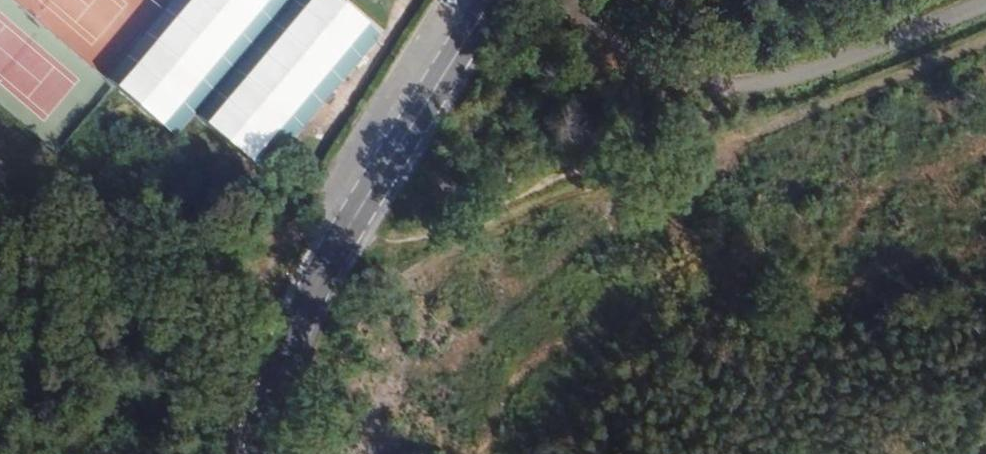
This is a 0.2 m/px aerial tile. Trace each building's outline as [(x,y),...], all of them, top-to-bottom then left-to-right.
[(297,0),(181,0),(109,85),(177,142),(197,118),(297,0)] [(197,118),(267,175),(384,35),(341,0),(297,0),(197,118)]
